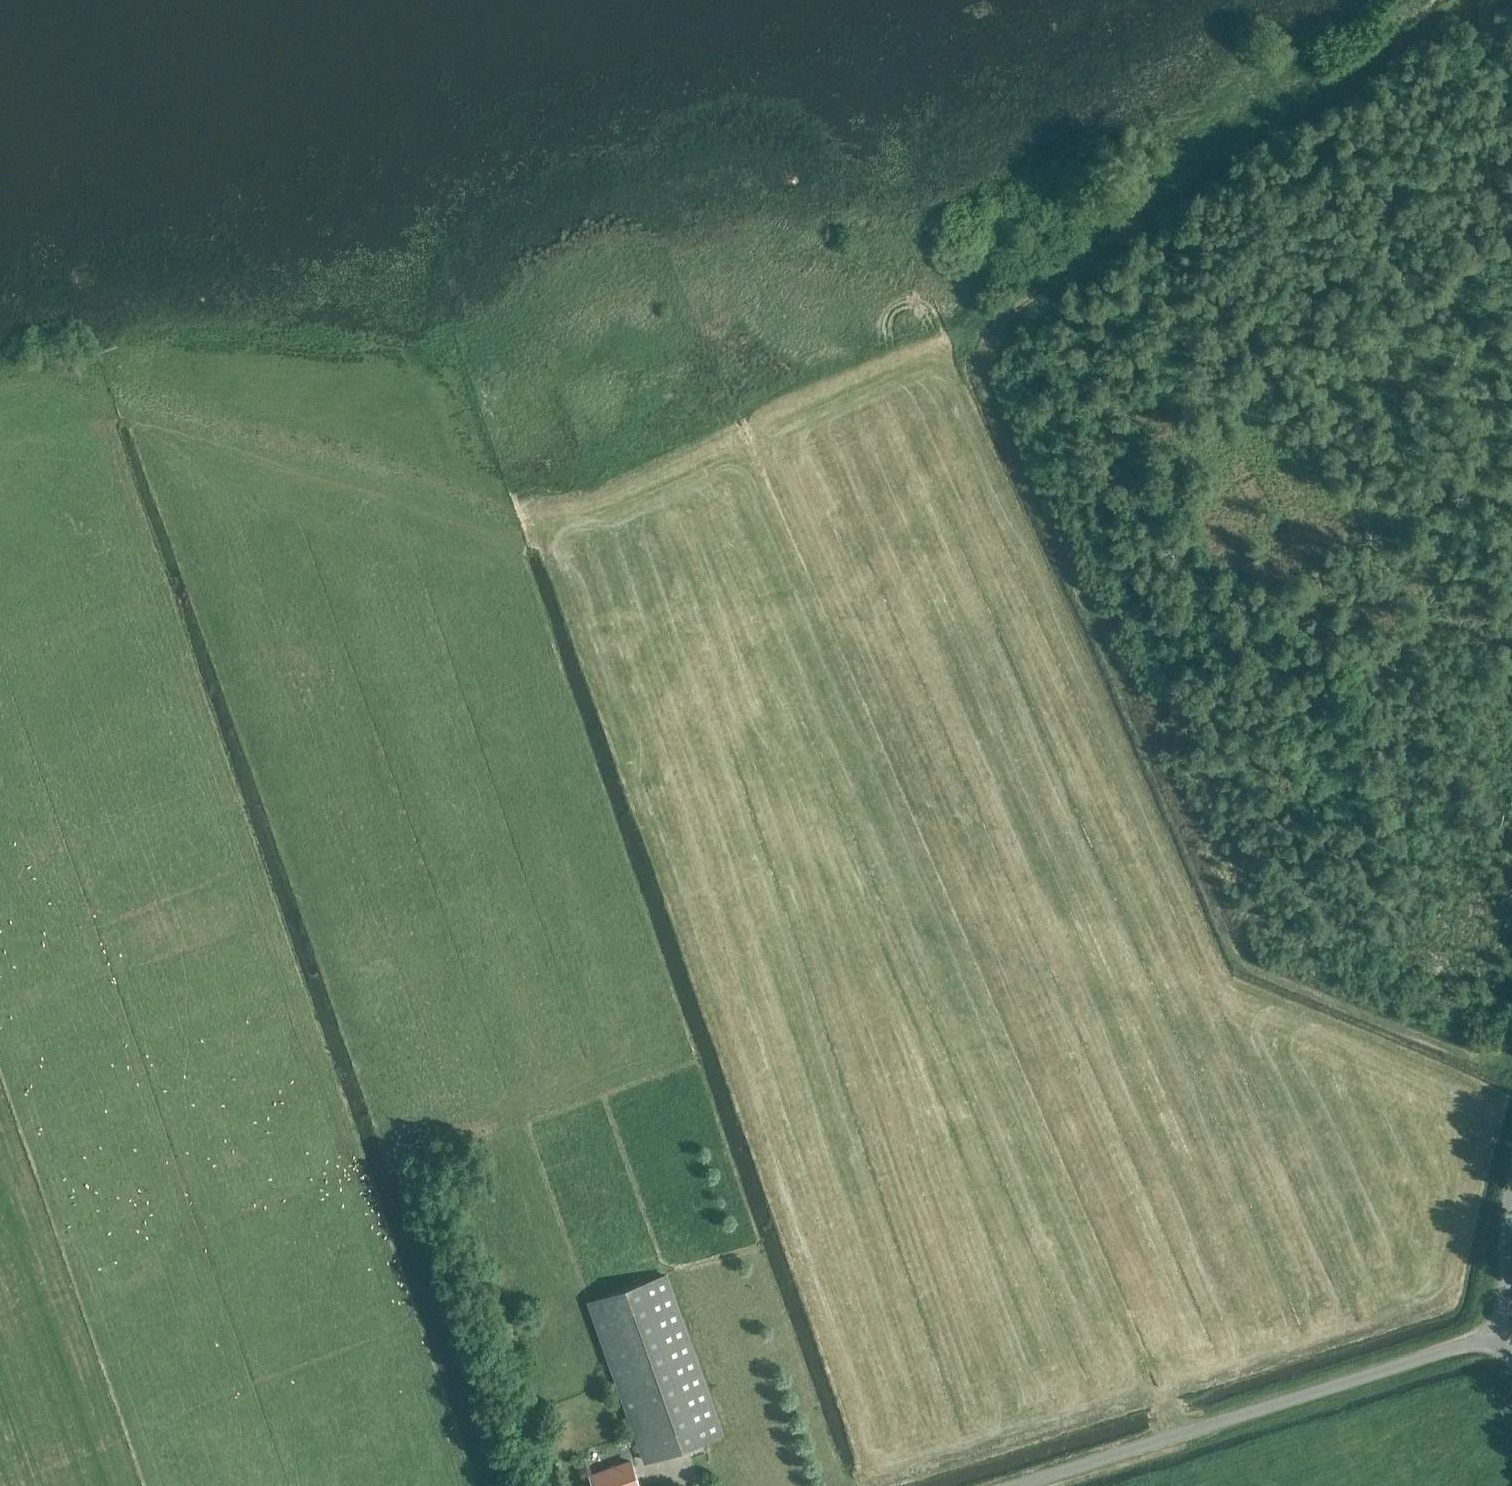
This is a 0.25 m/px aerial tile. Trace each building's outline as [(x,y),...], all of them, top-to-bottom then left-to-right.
[(767,486),(773,501),(783,497),(777,483),(767,486)] [(665,1277),(590,1303),(644,1460),(720,1434),(665,1277)] [(590,1475),(593,1485),(638,1485),(630,1461),(590,1475)]
